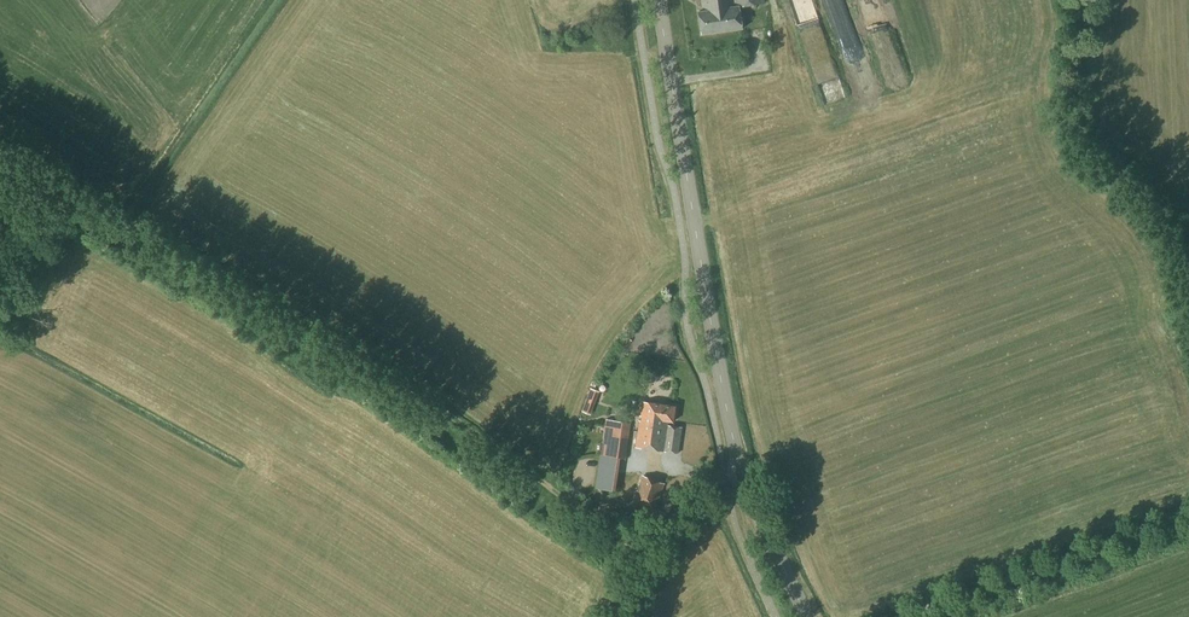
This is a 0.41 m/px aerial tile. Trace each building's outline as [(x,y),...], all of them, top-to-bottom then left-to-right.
[(703,11),(699,12),(702,34),(743,28),(740,7),(764,3),(764,0),(702,0),(703,11)] [(593,412),(602,390),(593,386),(583,408),(593,412)] [(673,422),(676,406),(642,402),(640,422),(636,448),(678,454),(682,427),(668,426),(669,421),(673,422)] [(625,459),(630,423),(606,420),(601,455),(596,488),(616,490),(621,458),(625,459)] [(654,511),(664,484),(643,476),(633,504),(654,511)]
